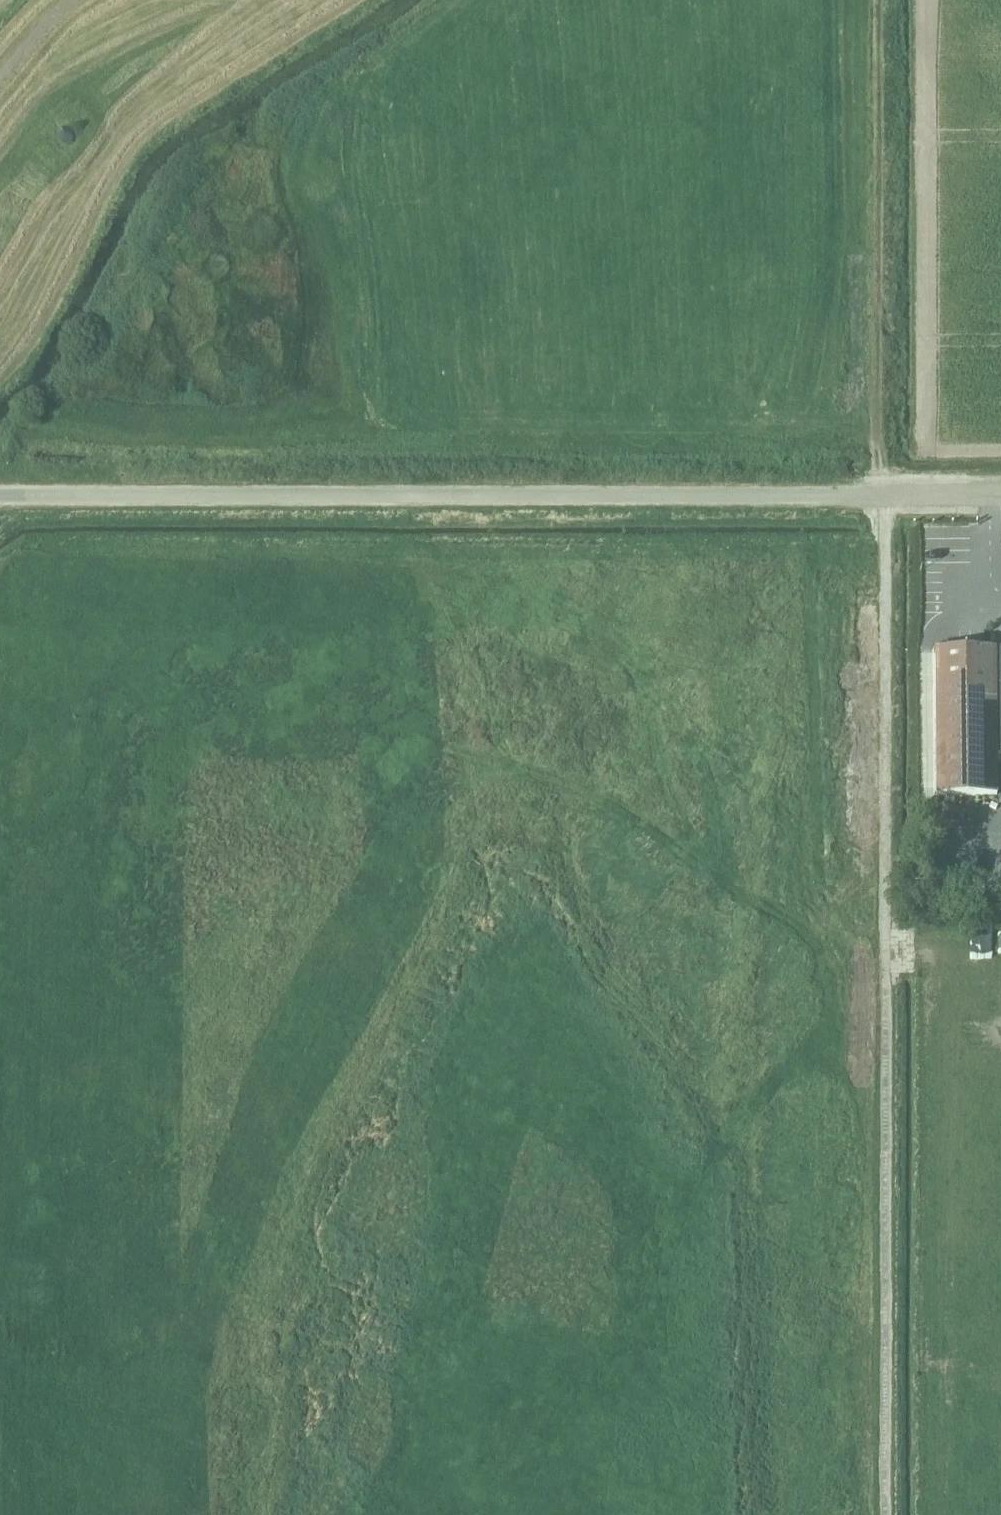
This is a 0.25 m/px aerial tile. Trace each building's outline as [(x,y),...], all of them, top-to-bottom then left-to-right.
[(936,650),(937,797),(997,796),(997,755),(1000,755),(1000,649),(936,650)]
